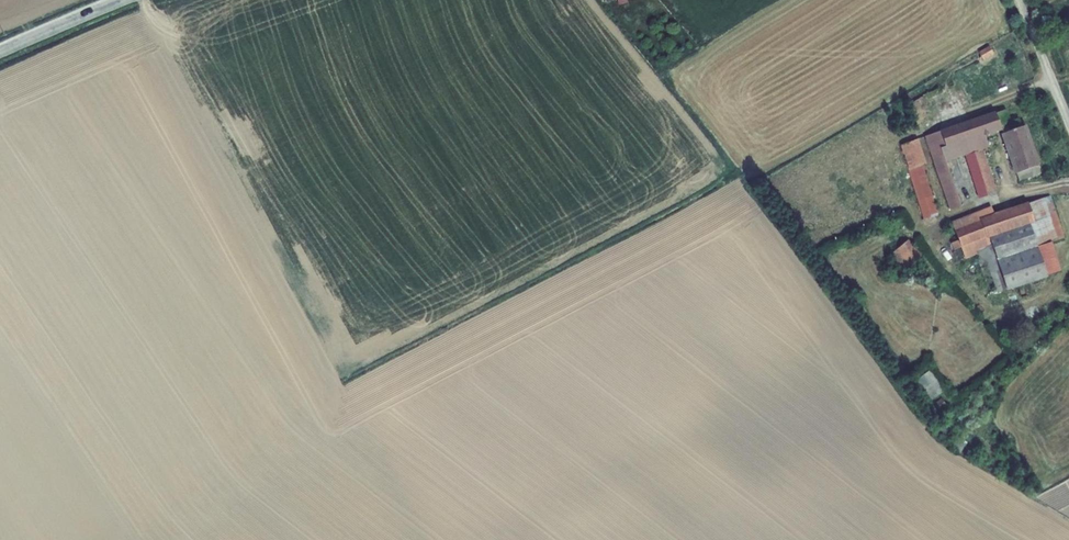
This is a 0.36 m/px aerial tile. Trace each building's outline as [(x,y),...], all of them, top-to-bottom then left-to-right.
[(936,146),(964,219),(974,214),(957,169),(976,162),(992,205),(1001,201),(999,198),(1007,195),(992,155),(998,153),(993,139),(1011,133),(1014,131),(1016,135),(1012,137),(1028,179),(1050,171),(1035,131),(1032,133),(1030,126),(1020,130),(1015,117),(1006,121),(1005,119),(936,146)] [(951,224),(925,150),(912,155),(938,228),(951,224)] [(1068,241),(1068,237),(1056,201),(1001,222),(999,215),(959,230),(963,243),(965,247),(958,249),(961,256),(968,254),(972,265),(982,261),(998,301),(1053,280),(1042,252),(1054,247),(1068,241)] [(903,273),(923,255),(907,238),(887,256),(903,273)] [(1054,247),(1042,252),(1053,280),(1065,275),(1054,247)] [(928,402),(945,390),(930,369),(913,381),(928,402)]
